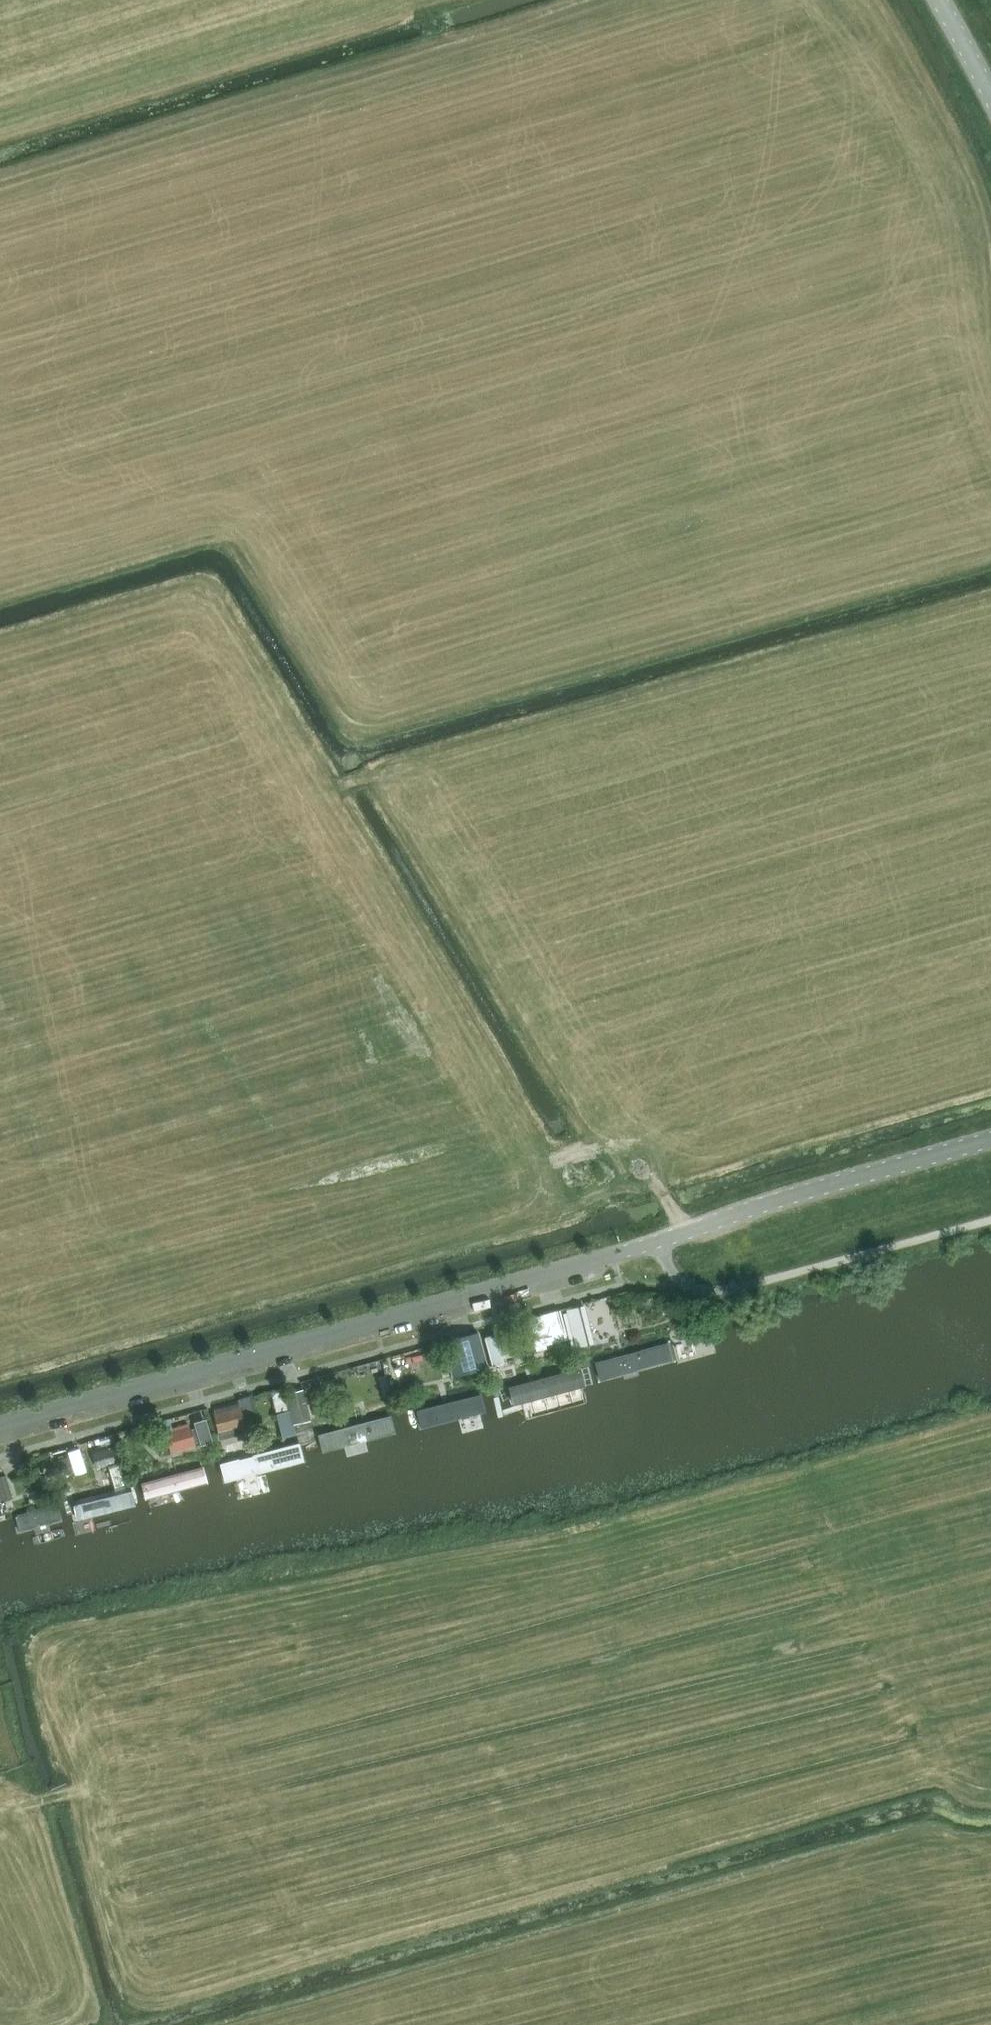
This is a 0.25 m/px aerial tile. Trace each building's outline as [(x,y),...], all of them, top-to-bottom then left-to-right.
[(584,1303),(565,1308),(565,1309),(571,1333),(590,1328),(584,1304),(584,1303)] [(508,1378),(497,1337),(481,1342),(491,1382),(508,1378)] [(603,1362),(609,1382),(688,1359),(683,1339),(674,1342),(603,1362)] [(483,1371),(475,1342),(457,1347),(465,1375),(483,1371)] [(594,1370),(523,1391),(528,1411),(599,1389),(594,1370)] [(309,1420),(301,1388),(283,1393),(287,1411),(291,1425),(292,1424),(309,1420)] [(431,1439),(499,1420),(494,1401),(426,1420),(431,1439)] [(239,1404),(210,1412),(211,1416),(216,1433),(245,1425),(245,1424),(243,1417),(239,1404)] [(287,1411),(276,1414),(282,1437),(295,1434),(292,1424),(291,1425),(287,1411)] [(392,1416),(319,1436),(324,1454),(397,1434),(392,1416)] [(194,1445),(188,1427),(164,1434),(170,1453),(194,1445)] [(96,1440),(88,1443),(90,1449),(98,1447),(96,1441),(96,1440)] [(301,1444),(220,1465),(225,1483),(306,1462),(301,1444)] [(116,1462),(112,1445),(90,1451),(94,1467),(116,1462)] [(114,1490),(125,1487),(119,1463),(108,1466),(114,1490)] [(203,1468),(142,1484),(147,1501),(207,1484),(203,1468)] [(4,1474),(0,1475),(0,1501),(11,1497),(4,1474)] [(133,1492),(74,1507),(78,1521),(137,1506),(133,1492)] [(58,1504),(15,1517),(20,1533),(63,1521),(58,1504)]
